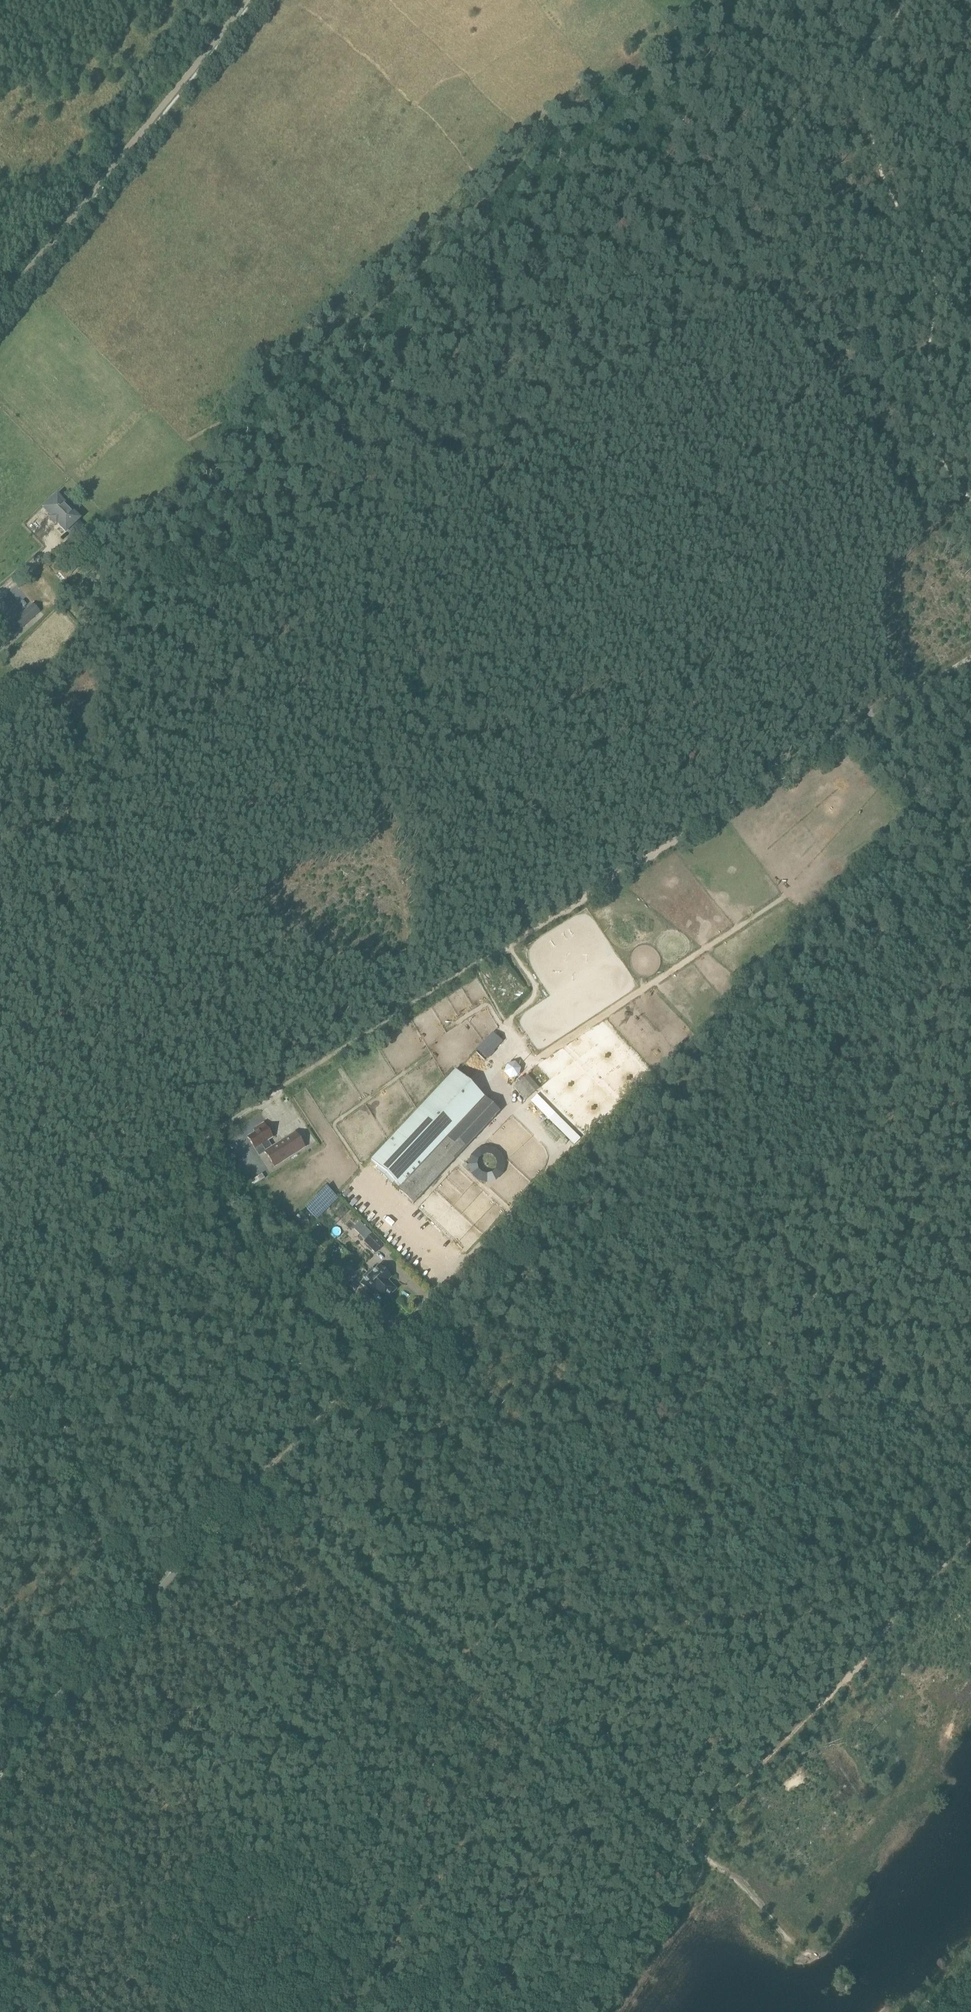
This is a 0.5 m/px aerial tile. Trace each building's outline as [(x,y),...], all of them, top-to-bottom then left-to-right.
[(66,531),(79,519),(58,497),(45,509),(66,531)] [(43,613),(36,605),(0,636),(0,651),(43,613)] [(0,697),(9,688),(0,679),(0,697)] [(488,1060),(495,1052),(494,1052),(503,1042),(492,1033),(477,1049),(488,1060)] [(471,1085),(478,1092),(494,1076),(486,1069),(471,1085)] [(372,1158),(403,1188),(400,1191),(413,1204),(498,1118),(454,1075),(372,1158)] [(536,1098),(526,1084),(513,1093),(523,1107),(536,1098)] [(285,1130),(290,1127),(285,1119),(280,1122),(285,1130)] [(248,1137),(259,1156),(265,1152),(274,1167),(305,1148),(296,1133),(272,1147),(268,1140),(271,1138),(263,1125),(257,1129),(258,1131),(248,1137)] [(309,1139),(304,1142),(310,1155),(316,1152),(309,1139)] [(373,1235),(365,1242),(375,1253),(383,1245),(373,1235)] [(375,1292),(383,1300),(395,1289),(387,1281),(390,1277),(379,1266),(374,1270),(372,1268),(363,1276),(365,1279),(360,1283),(372,1295),(375,1292)]
